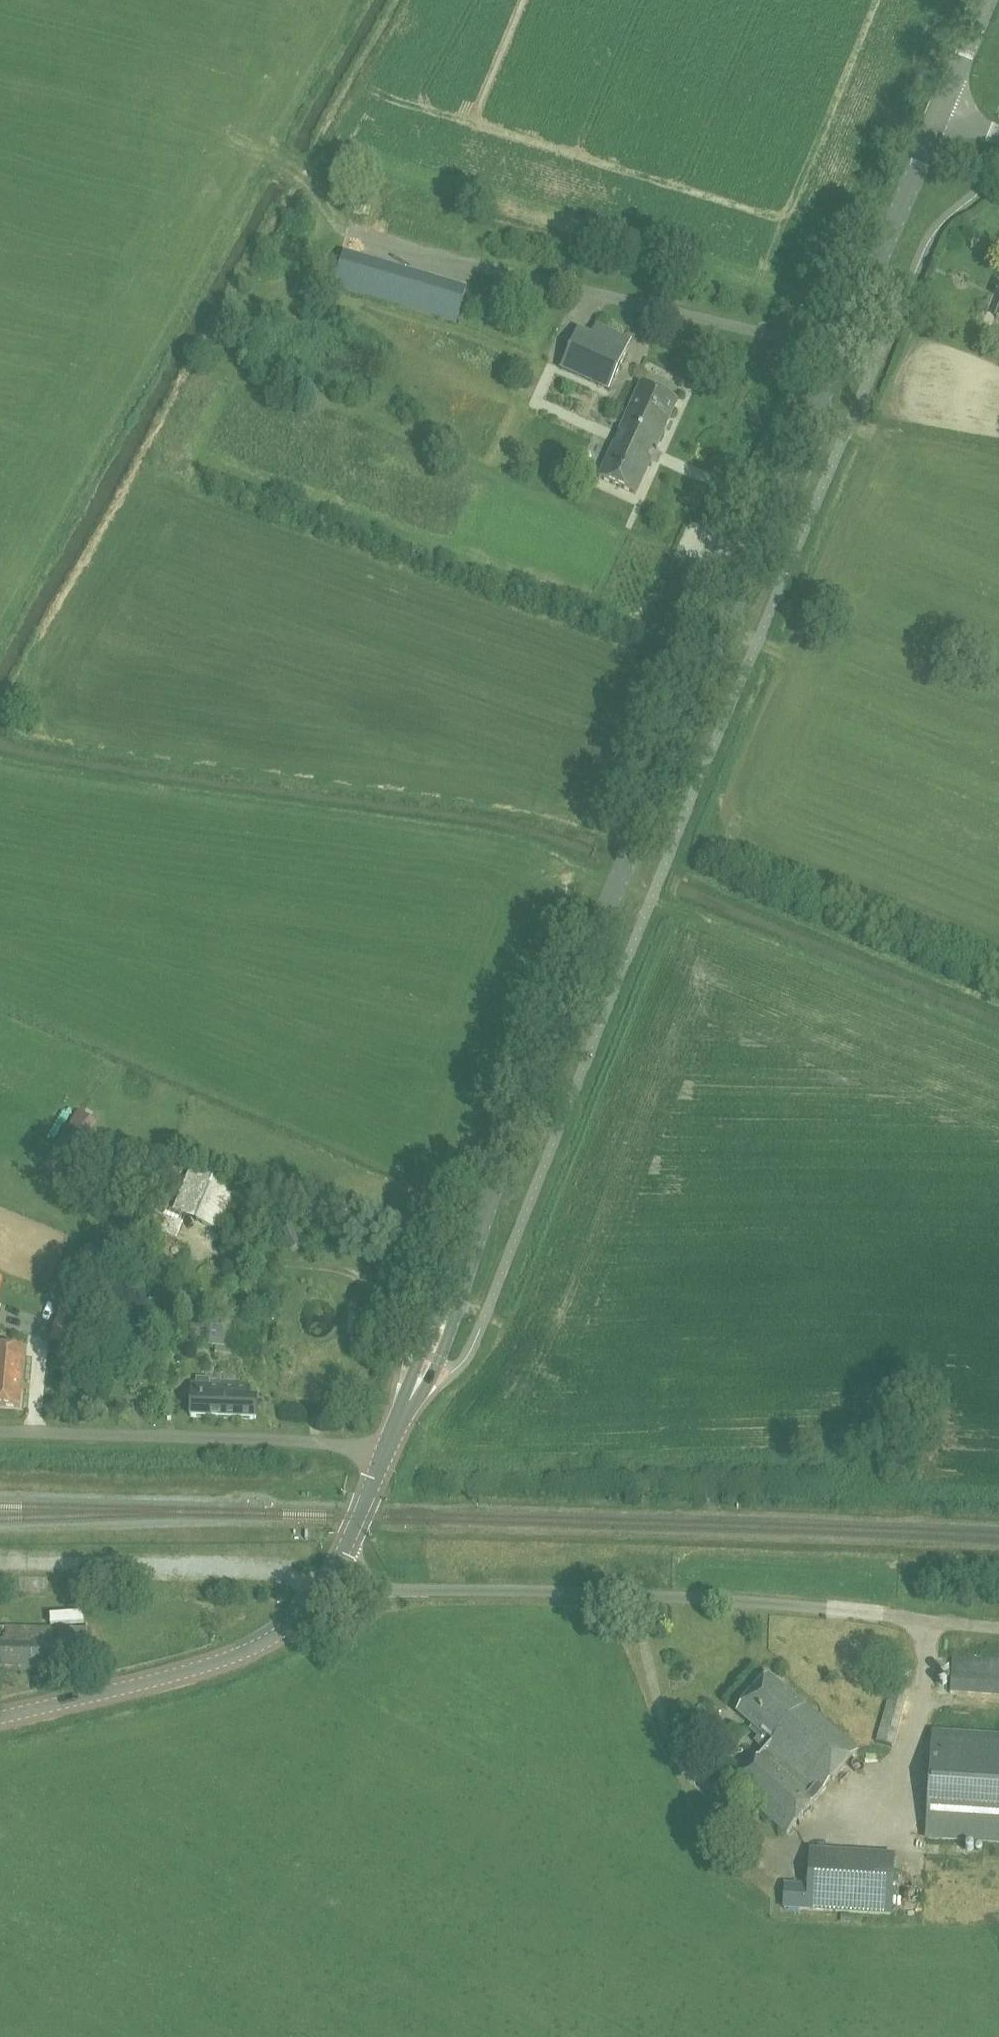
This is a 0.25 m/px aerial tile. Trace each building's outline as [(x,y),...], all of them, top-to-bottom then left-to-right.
[(336,286),(457,321),(466,289),(345,254),(336,286)] [(559,370),(608,392),(631,339),(595,323),(591,333),(576,328),(559,370)] [(600,477),(637,494),(644,477),(648,479),(651,470),(648,468),(678,403),(641,386),(600,477)] [(42,1166),(61,1178),(97,1124),(78,1111),(42,1166)] [(139,1227),(175,1243),(186,1218),(222,1232),(239,1187),(169,1156),(139,1227)] [(301,1246),(292,1227),(282,1232),(291,1251),(301,1246)] [(78,1321),(59,1316),(51,1344),(70,1350),(78,1321)] [(193,1347),(215,1347),(227,1348),(228,1327),(194,1326),(193,1347)] [(20,1408),(25,1349),(0,1347),(0,1406),(20,1408)] [(196,1377),(196,1388),(193,1387),(192,1416),(254,1419),(255,1400),(247,1399),(248,1386),(209,1384),(209,1378),(196,1377)] [(86,1605),(51,1606),(52,1619),(86,1617),(86,1605)] [(90,1672),(91,1667),(101,1666),(101,1651),(92,1651),(92,1643),(93,1629),(0,1626),(0,1671),(90,1672)] [(998,1697),(998,1660),(952,1658),(950,1694),(998,1697)] [(734,1788),(787,1834),(857,1753),(769,1677),(738,1713),(762,1734),(755,1742),(765,1751),(734,1788)] [(877,1742),(893,1747),(911,1684),(895,1679),(877,1742)] [(998,1844),(998,1737),(934,1733),(928,1839),(998,1844)] [(870,1914),(890,1916),(895,1860),(873,1858),(811,1854),(809,1886),(786,1885),(784,1909),(870,1914)]
